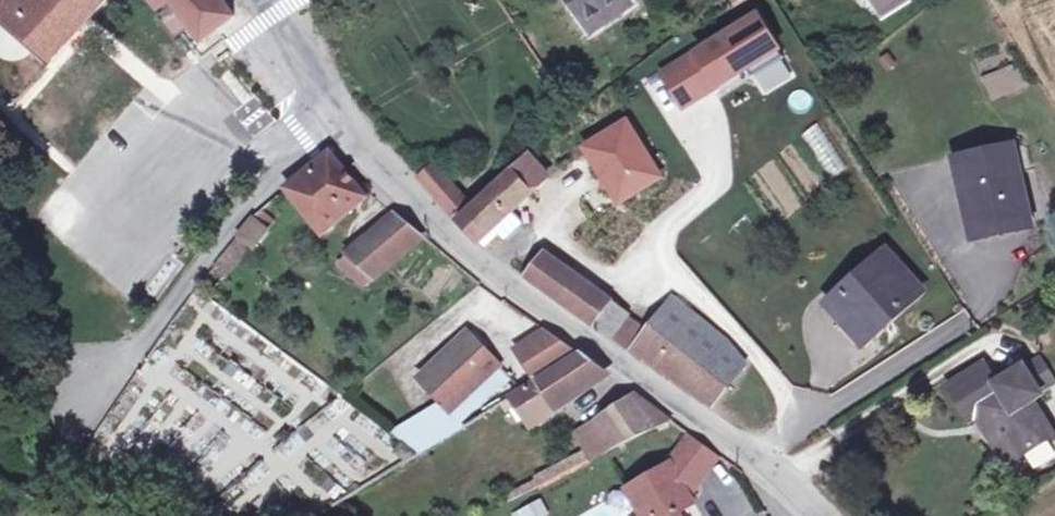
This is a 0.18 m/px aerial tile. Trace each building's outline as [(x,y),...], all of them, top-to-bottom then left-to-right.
[(31,0),(0,0),(0,18),(8,25),(31,0)] [(8,25),(34,48),(51,64),(107,1),(106,0),(31,0),(8,25)] [(160,9),(166,6),(169,10),(158,17),(174,41),(192,28),(204,42),(236,17),(222,0),(154,0),(160,9)] [(592,31),(631,3),(628,0),(570,0),(592,31)] [(886,9),(901,0),(880,0),(886,9)] [(758,16),(664,75),(684,108),(746,68),(752,78),(784,58),(758,16)] [(661,177),(627,122),(586,148),(603,176),(608,173),(624,199),(661,177)] [(822,124),(804,132),(826,178),(844,169),(822,124)] [(974,235),(1028,223),(1012,149),(957,162),(974,235)] [(287,189),(322,233),(366,197),(330,154),(287,189)] [(510,170),(457,221),(479,242),(548,178),(528,155),(510,170)] [(435,166),(422,177),(440,197),(452,185),(435,166)] [(440,197),(422,177),(421,179),(453,216),(467,203),(452,185),(440,197)] [(275,221),(261,211),(253,218),(269,230),(275,221)] [(424,236),(397,213),(395,215),(365,239),(393,263),(424,236)] [(269,230),(253,218),(239,236),(251,246),(254,248),(269,230)] [(251,246),(239,236),(215,267),(226,276),(251,246)] [(393,263),(365,239),(339,262),(367,286),(393,263)] [(568,270),(546,253),(527,277),(550,293),(568,270)] [(887,253),(829,305),(847,324),(852,320),(868,338),(921,291),(887,253)] [(592,288),(568,270),(550,293),(573,311),(592,288)] [(613,304),(592,288),(573,311),(595,327),(613,304)] [(648,330),(631,352),(712,406),(746,365),(729,345),(730,344),(673,298),(648,330)] [(648,330),(613,304),(595,327),(631,352),(648,330)] [(868,338),(852,320),(847,324),(863,343),(868,338)] [(547,330),(529,342),(548,371),(578,352),(547,330)] [(498,365),(469,334),(421,378),(443,401),(451,410),(498,365)] [(548,371),(529,342),(517,349),(536,378),(548,371)] [(580,353),(514,395),(531,421),(605,372),(580,353)] [(1041,395),(1054,386),(1054,383),(1039,357),(1023,367),(1041,395)] [(1013,460),(1053,435),(1031,401),(1041,395),(1023,367),(996,383),(984,364),(948,386),(969,420),(976,416),(986,409),(995,422),(991,425),(1013,460)] [(508,376),(498,365),(451,410),(461,421),(508,376)] [(588,451),(593,460),(617,448),(672,420),(640,397),(601,425),(598,422),(578,434),(588,451)] [(443,401),(391,433),(419,455),(466,426),(461,421),(451,410),(443,401)] [(976,416),(984,429),(1007,464),(1013,460),(991,425),(995,422),(986,409),(976,416)] [(720,455),(691,434),(670,464),(627,489),(643,515),(679,515),(677,514),(694,504),(690,496),(720,455)] [(588,451),(539,478),(543,486),(593,460),(588,451)] [(518,515),(547,515),(540,501),(517,513),(518,515)]
